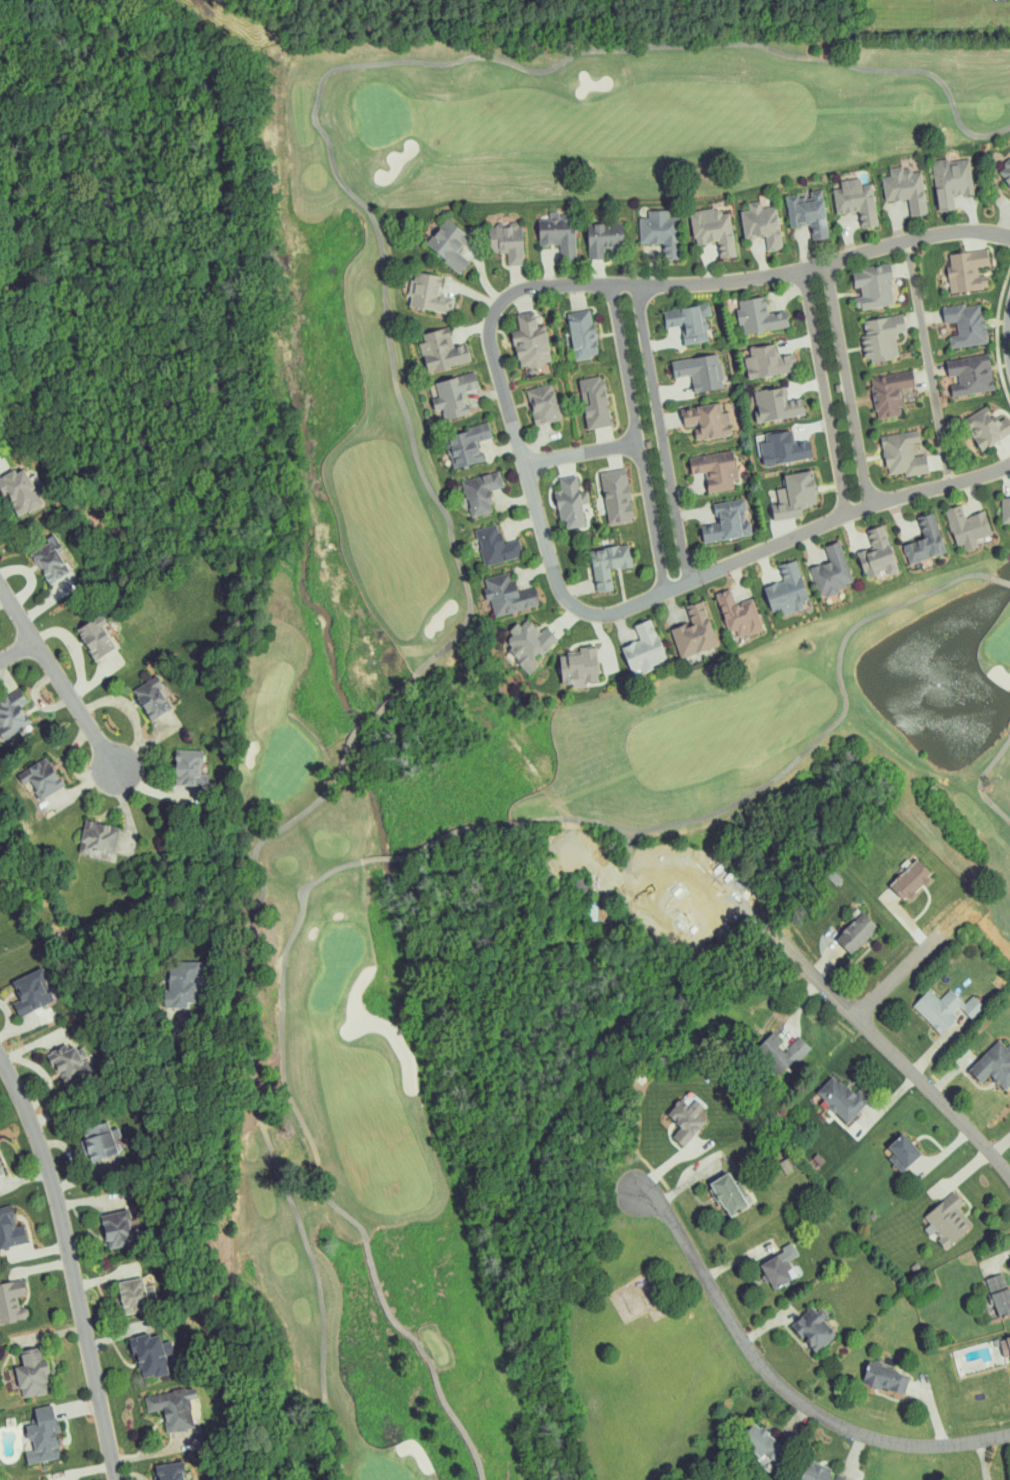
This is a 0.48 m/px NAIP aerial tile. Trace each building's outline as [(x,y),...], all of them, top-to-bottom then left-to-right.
[(985,160),(1009,205),(1009,146),(985,160)] [(954,151),(917,156),(923,205),(940,203),(938,189),(959,187),(954,151)] [(912,207),(907,165),(896,166),(895,160),(875,162),(876,170),(868,171),(870,195),(894,193),(896,209),(912,207)] [(863,219),(858,177),(846,179),(846,172),(825,174),(826,182),(819,183),(822,208),(844,205),(846,221),(863,219)] [(771,190),(775,221),(800,218),(799,213),(810,212),(806,184),(795,185),(796,190),(786,192),(786,188),(771,190)] [(725,205),(729,233),(751,230),(753,244),(768,242),(762,200),(748,202),(747,194),(733,196),(734,204),(725,205)] [(721,250),(715,202),(675,207),(679,238),(702,235),(705,252),(721,250)] [(648,237),(649,254),(659,253),(657,204),(634,204),(634,211),(625,212),(626,238),(648,237)] [(446,266),(455,254),(443,246),(454,230),(429,212),(409,241),(446,266)] [(547,253),(560,252),(559,212),(523,213),(523,239),(546,238),(547,253)] [(571,218),(572,253),(590,252),(589,240),(610,239),(609,216),(571,218)] [(494,259),(509,258),(507,218),(472,219),(473,246),(494,245),(494,259)] [(797,233),(815,231),(813,221),(796,223),(797,233)] [(936,286),(973,282),(971,268),(964,268),(963,260),(976,259),(974,242),(934,247),(936,262),(933,262),(936,286)] [(881,299),(876,259),(836,264),(839,286),(841,303),(881,299)] [(437,307),(440,290),(426,288),(428,270),(400,266),(399,274),(394,273),(392,289),(395,290),(394,301),(437,307)] [(729,327),(775,321),(773,305),(752,307),(750,290),(724,293),(725,303),(720,303),(722,319),(728,318),(729,327)] [(973,337),(967,296),(927,301),(929,317),(942,315),(944,329),(935,330),(937,342),(973,337)] [(695,335),(691,310),(698,309),(696,297),(646,305),(649,322),(666,319),(669,339),(695,335)] [(551,306),(558,353),(583,350),(576,303),(551,306)] [(502,362),(536,356),(530,319),(522,320),(519,305),(501,308),(504,324),(496,325),(502,362)] [(891,326),(889,308),(845,314),(850,356),(885,351),(882,327),(891,326)] [(453,337),(438,339),(436,321),(407,325),(409,336),(404,336),(408,364),(456,357),(453,337)] [(781,367),(779,348),(763,349),(762,338),(734,341),(735,351),(729,351),(731,371),(781,367)] [(937,390),(979,383),(973,347),(929,354),(932,370),(944,368),(946,377),(935,379),(937,390)] [(654,354),(656,372),(677,369),(679,386),(710,382),(706,348),(654,354)] [(855,371),(861,412),(885,409),(884,400),(890,399),(888,382),(898,381),(896,365),(855,371)] [(455,409),(451,385),(465,382),(463,367),(420,373),(423,391),(416,392),(417,404),(427,403),(428,413),(455,409)] [(571,424),(595,420),(587,369),(563,373),(571,424)] [(519,419),(546,414),(540,378),(512,383),(519,419)] [(790,408),(787,392),(774,395),(772,380),(737,386),(743,417),(790,408)] [(716,406),(708,406),(707,397),(665,402),(667,421),(678,419),(680,434),(718,429),(716,406)] [(992,411),(981,416),(973,400),(949,412),(963,443),(999,426),(992,411)] [(468,455),(464,435),(477,432),(474,418),(429,428),(437,462),(468,455)] [(866,430),(871,469),(890,466),(890,470),(914,467),(911,448),(899,450),(897,436),(905,435),(903,424),(866,430)] [(693,486),(719,483),(718,474),(725,473),(721,445),(673,451),(675,468),(690,467),(693,486)] [(32,500),(24,478),(28,477),(21,459),(0,467),(0,499),(4,510),(32,500)] [(618,515),(610,462),(585,466),(593,519),(618,515)] [(767,469),(769,482),(762,483),(764,497),(754,499),(756,515),(787,510),(786,500),(802,498),(797,464),(767,469)] [(479,506),(473,485),(490,481),(486,465),(447,475),(457,511),(479,506)] [(569,520),(566,499),(575,498),(574,485),(565,486),(563,469),(544,471),(546,484),(540,485),(545,523),(569,520)] [(1006,475),(1006,491),(987,491),(987,517),(996,517),(996,525),(1009,525),(1009,475),(1006,475)] [(701,518),(685,520),(686,536),(738,530),(737,516),(733,517),(731,493),(698,497),(701,518)] [(952,511),(947,497),(929,504),(943,540),(949,537),(952,544),(964,540),(961,534),(979,527),(971,504),(952,511)] [(893,556),(930,548),(920,506),(903,510),(908,533),(889,537),(893,556)] [(461,523),(469,559),(506,551),(503,534),(487,537),(483,518),(461,523)] [(858,542),(843,546),(850,572),(872,566),(873,569),(882,566),(870,518),(852,523),(858,542)] [(55,568),(45,547),(50,544),(43,529),(36,532),(39,537),(19,546),(32,577),(55,568)] [(805,590),(840,579),(826,534),(810,539),(815,555),(796,561),(805,590)] [(598,584),(596,563),(617,561),(615,539),(576,543),(580,586),(598,584)] [(790,603),(787,594),(793,593),(783,553),(763,559),(767,575),(747,580),(754,606),(766,603),(768,609),(790,603)] [(480,611),(525,600),(521,581),(501,586),(496,566),(470,572),(472,583),(467,585),(470,595),(476,593),(480,611)] [(701,587),(712,626),(723,623),(725,630),(748,624),(739,593),(720,598),(716,583),(701,587)] [(671,600),(677,616),(656,623),(665,652),(702,640),(687,595),(671,600)] [(99,643),(87,620),(91,618),(86,609),(62,620),(67,630),(64,631),(76,654),(99,643)] [(605,640),(613,667),(626,663),(626,664),(653,656),(639,612),(620,618),(625,634),(605,640)] [(542,633),(531,621),(525,627),(513,613),(504,621),(503,619),(489,633),(497,641),(492,646),(513,669),(522,661),(517,656),(542,633)] [(582,640),(564,642),(564,647),(542,648),(544,679),(556,678),(556,680),(585,678),(582,640)] [(115,686),(135,715),(157,701),(137,672),(115,686)] [(5,702),(13,696),(3,681),(0,683),(0,728),(16,717),(5,702)] [(185,779),(186,744),(157,743),(156,778),(185,779)] [(24,795),(47,782),(30,752),(1,769),(8,780),(14,777),(24,795)] [(98,849),(103,821),(69,815),(63,847),(89,852),(90,847),(98,849)] [(871,877),(883,895),(917,873),(906,855),(871,877)] [(819,933),(834,949),(864,922),(848,906),(819,933)] [(142,1002),(170,1003),(171,974),(177,974),(177,957),(156,956),(156,962),(148,962),(148,985),(143,984),(142,1002)] [(3,1012),(36,996),(20,964),(0,974),(0,988),(3,994),(0,996),(0,1007),(3,1012)] [(898,999),(926,1028),(948,1007),(955,1014),(969,1001),(959,990),(951,998),(937,984),(926,994),(915,983),(898,999)] [(739,1045),(768,1070),(795,1040),(784,1030),(773,1043),(755,1027),(739,1045)] [(997,1050),(1000,1047),(986,1032),(952,1065),(964,1078),(974,1069),(990,1085),(1009,1066),(1009,1064),(997,1050)] [(44,1065),(52,1075),(68,1062),(64,1057),(73,1049),(66,1041),(60,1046),(51,1035),(29,1052),(41,1067),(44,1065)] [(800,1088),(832,1118),(854,1094),(843,1084),(838,1089),(817,1069),(800,1088)] [(684,1108),(690,1100),(681,1093),(676,1100),(666,1092),(651,1111),(665,1122),(656,1133),(669,1143),(692,1114),(684,1108)] [(100,1148),(88,1116),(65,1124),(68,1134),(64,1135),(73,1158),(100,1148)] [(904,1148),(885,1128),(870,1142),(888,1162),(904,1148)] [(708,1183),(728,1218),(748,1206),(728,1172),(708,1183)] [(923,1215),(930,1224),(925,1228),(930,1235),(934,1233),(945,1247),(973,1227),(959,1207),(964,1204),(955,1192),(923,1215)] [(21,1220),(15,1221),(11,1204),(0,1206),(0,1248),(26,1243),(21,1220)] [(131,1244),(129,1235),(139,1233),(135,1208),(100,1214),(107,1249),(131,1244)] [(773,1289),(792,1279),(784,1264),(799,1256),(792,1242),(781,1247),(783,1252),(760,1264),(773,1289)] [(1009,1313),(1009,1290),(1003,1272),(985,1279),(999,1317),(1009,1313)] [(117,1281),(123,1315),(147,1311),(145,1303),(156,1301),(152,1275),(117,1281)] [(23,1279),(0,1282),(0,1323),(28,1318),(26,1307),(18,1309),(16,1297),(25,1295),(23,1279)] [(792,1323),(814,1353),(835,1337),(813,1307),(792,1323)] [(130,1337),(138,1379),(169,1373),(165,1354),(173,1353),(170,1340),(160,1342),(159,1333),(149,1335),(149,1333),(130,1337)] [(1009,1356),(1009,1337),(1000,1339),(1004,1357),(1009,1356)] [(46,1360),(39,1361),(37,1347),(20,1350),(22,1366),(15,1367),(20,1398),(51,1392),(46,1360)] [(905,1394),(910,1372),(868,1362),(863,1384),(905,1394)] [(144,1396),(146,1412),(162,1410),(166,1433),(194,1429),(190,1401),(197,1400),(195,1388),(144,1396)] [(27,1464),(59,1458),(57,1446),(61,1445),(53,1405),(30,1409),(32,1424),(26,1426),(31,1451),(25,1452),(27,1464)] [(787,1450),(755,1422),(740,1438),(762,1458),(766,1454),(776,1463),(787,1450)] [(190,1462),(155,1464),(156,1479),(191,1479),(190,1462)] [(808,1462),(800,1479),(852,1479),(808,1462)]
